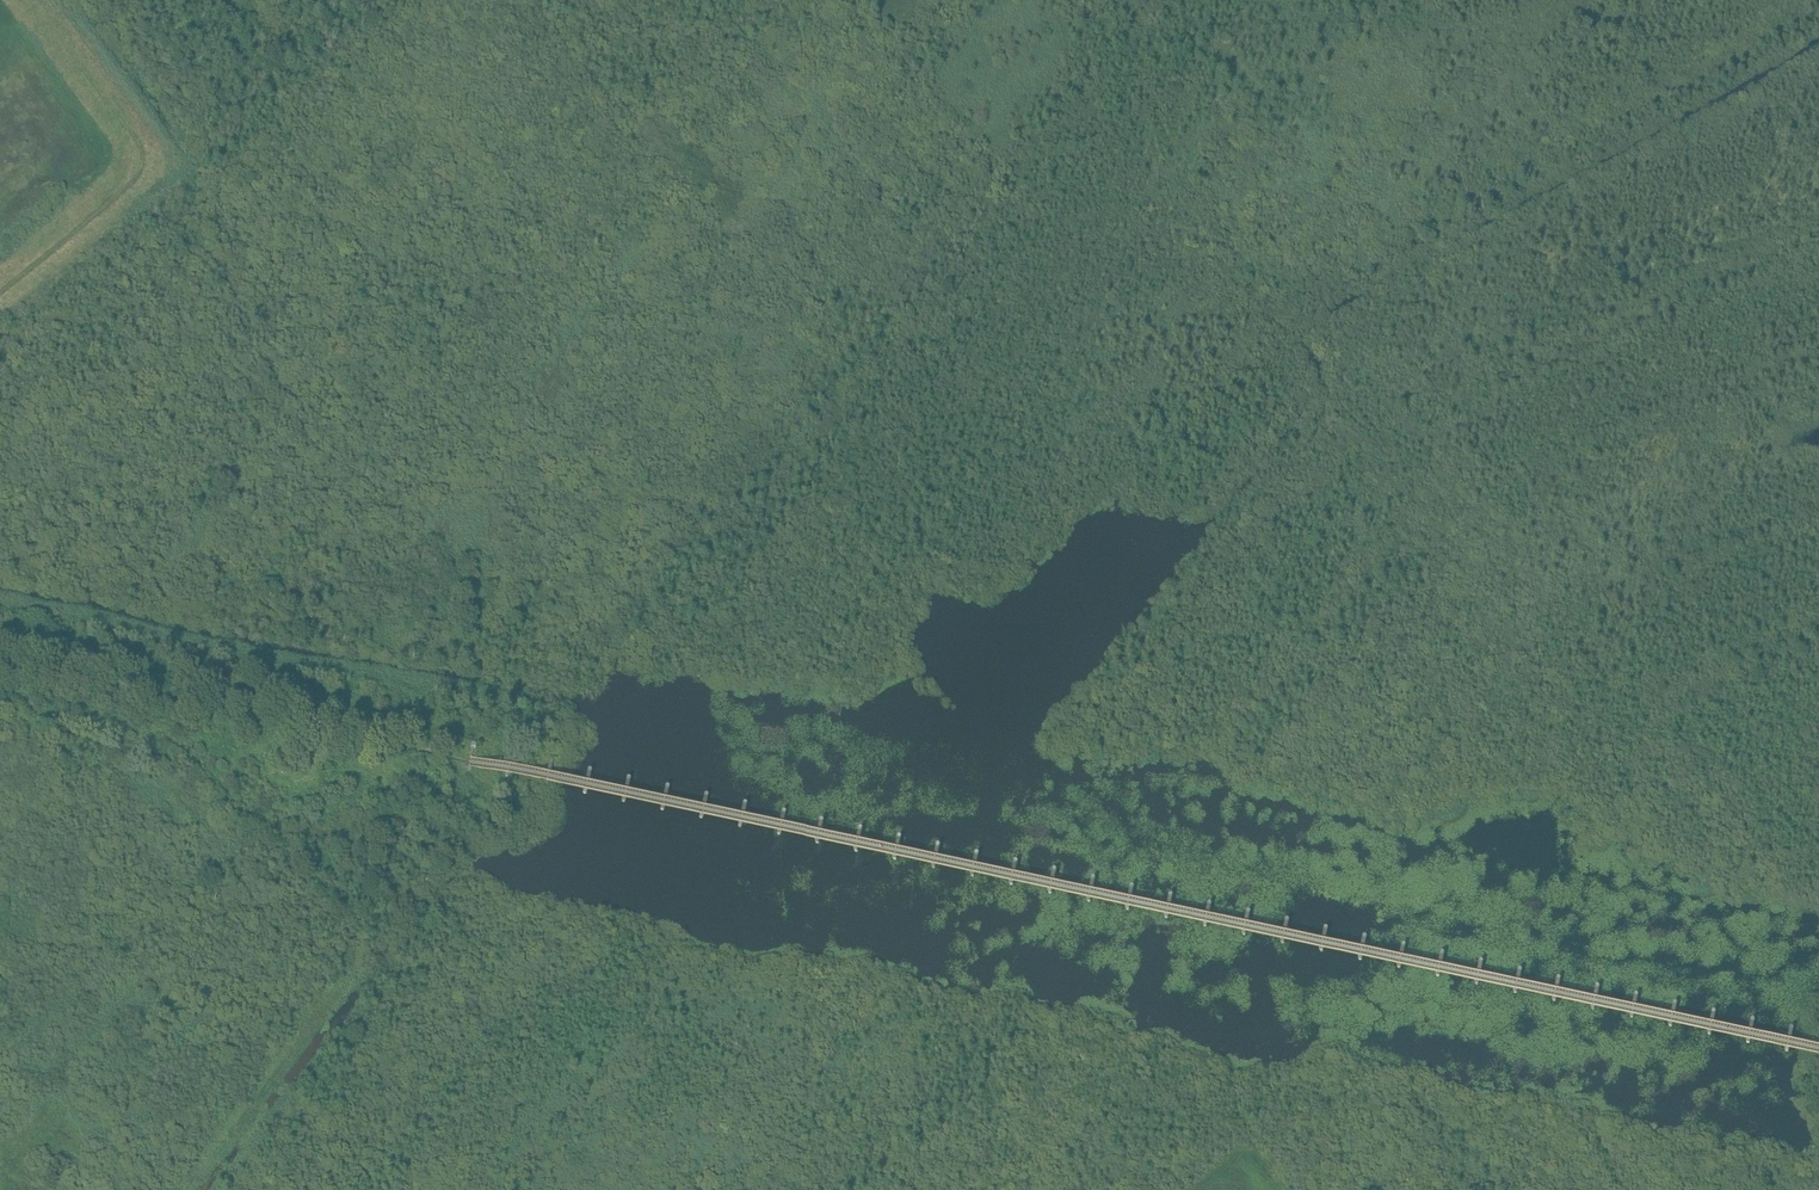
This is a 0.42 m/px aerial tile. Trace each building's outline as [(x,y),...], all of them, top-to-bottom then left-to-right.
[(467,769),(468,769),(470,770),(471,768),(477,746),(477,744),(476,742),(475,741),(474,741),(472,741),(471,742),(471,744),(466,765),(466,766),(466,768),(467,769)] [(506,776),(508,777),(509,776),(509,775),(515,753),(515,751),(514,750),(512,750),(511,751),(506,773),(506,775),(506,776)] [(544,786),(545,787),(547,787),(547,786),(553,763),(553,761),(551,760),(550,760),(549,761),(544,783),(544,785),(544,786)] [(583,794),(584,795),(586,795),(586,794),(592,771),(592,769),(590,768),(589,768),(588,770),(583,791),(583,793),(583,794)] [(622,803),(623,803),(624,803),(625,802),(630,780),(630,778),(629,777),(627,777),(626,778),(621,800),(621,801),(622,803)] [(660,811),(661,811),(663,811),(663,810),(669,787),(669,786),(668,785),(666,785),(665,786),(660,808),(660,809),(660,811)] [(700,819),(701,820),(702,820),(703,819),(708,796),(708,794),(707,793),(705,793),(704,795),(699,816),(699,818),(700,819)] [(738,827),(739,828),(741,828),(741,827),(747,804),(747,802),(745,801),(744,802),(743,803),(738,825),(738,826),(738,827)] [(777,836),(778,836),(779,836),(780,835),(785,812),(785,811),(784,810),(783,810),(782,811),(777,833),(777,834),(777,836)] [(856,852),(858,853),(859,853),(860,852),(864,830),(863,828),(862,827),(861,827),(859,827),(859,829),(855,849),(855,851),(856,852)] [(894,861),(895,862),(896,861),(897,860),(902,838),(902,836),(901,835),(900,835),(898,836),(894,858),(894,860),(894,861)] [(933,869),(934,870),(935,869),(936,868),(941,846),(941,844),(940,843),(938,843),(937,844),(932,866),(932,868),(933,869)] [(972,878),(973,878),(974,878),(975,877),(980,854),(980,853),(979,852),(977,852),(976,853),(971,875),(971,876),(972,878)] [(1010,886),(1011,886),(1013,886),(1013,885),(1019,863),(1019,861),(1017,860),(1016,860),(1015,861),(1010,883),(1010,884),(1010,886)] [(1048,894),(1049,895),(1051,895),(1051,894),(1057,871),(1056,869),(1055,868),(1054,868),(1053,870),(1048,891),(1048,893),(1048,894)] [(1087,902),(1088,903),(1090,903),(1090,902),(1096,879),(1096,877),(1094,876),(1093,877),(1092,878),(1087,900),(1087,901),(1087,902)] [(1126,911),(1127,911),(1128,911),(1129,910),(1134,887),(1134,886),(1133,885),(1131,885),(1130,886),(1125,908),(1125,909),(1126,911)] [(1165,919),(1166,920),(1167,920),(1168,919),(1173,896),(1173,894),(1172,894),(1170,894),(1169,895),(1164,917),(1164,918),(1165,919)] [(1203,927),(1204,927),(1206,927),(1206,926),(1212,903),(1212,902),(1210,901),(1209,901),(1208,902),(1203,924),(1203,925),(1203,927)] [(1243,935),(1244,936),(1245,936),(1246,935),(1251,912),(1251,910),(1250,909),(1248,910),(1247,911),(1242,933),(1242,934),(1243,935)] [(1281,944),(1282,944),(1283,944),(1284,943),(1289,920),(1289,919),(1288,918),(1286,918),(1285,919),(1280,941),(1280,942),(1281,944)] [(1320,951),(1321,952),(1322,952),(1323,951),(1328,928),(1328,926),(1327,925),(1325,926),(1324,927),(1319,949),(1319,950),(1320,951)] [(1358,960),(1359,961),(1360,961),(1361,960),(1366,937),(1366,935),(1365,934),(1363,934),(1362,935),(1357,957),(1357,959),(1358,960)] [(1397,968),(1398,969),(1400,969),(1400,968),(1406,945),(1406,943),(1405,942),(1403,942),(1402,944),(1397,965),(1397,967),(1397,968)] [(1436,976),(1437,977),(1438,977),(1439,976),(1444,953),(1444,951),(1443,950),(1442,951),(1441,952),(1436,974),(1436,975),(1436,976)] [(1475,984),(1476,985),(1477,985),(1478,984),(1483,961),(1483,959),(1482,959),(1480,959),(1479,960),(1474,982),(1474,983),(1475,984)] [(1513,992),(1514,993),(1515,993),(1516,992),(1521,969),(1521,967),(1520,966),(1519,967),(1518,968),(1513,990),(1513,991),(1513,992)] [(1552,1001),(1553,1002),(1554,1002),(1555,1001),(1560,978),(1560,976),(1559,975),(1558,975),(1557,977),(1552,998),(1552,1000),(1552,1001)] [(1591,1010),(1592,1010),(1593,1010),(1594,1009),(1599,986),(1599,985),(1598,984),(1597,984),(1596,985),(1591,1007),(1591,1008),(1591,1010)] [(1629,1018),(1630,1018),(1631,1018),(1632,1017),(1637,994),(1637,993),(1636,992),(1635,992),(1634,993),(1629,1015),(1629,1016),(1629,1018)] [(1707,1034),(1708,1034),(1710,1034),(1710,1033),(1716,1010),(1716,1008),(1714,1008),(1713,1008),(1712,1009),(1707,1031),(1707,1032),(1707,1034)] [(1746,1042),(1747,1043),(1748,1043),(1749,1042),(1754,1019),(1754,1017),(1753,1016),(1752,1016),(1751,1018),(1746,1039),(1746,1041),(1746,1042)] [(1785,1051),(1786,1051),(1788,1051),(1788,1050),(1794,1027),(1794,1026),(1792,1025),(1791,1025),(1790,1026),(1785,1048),(1785,1049),(1785,1051)]
